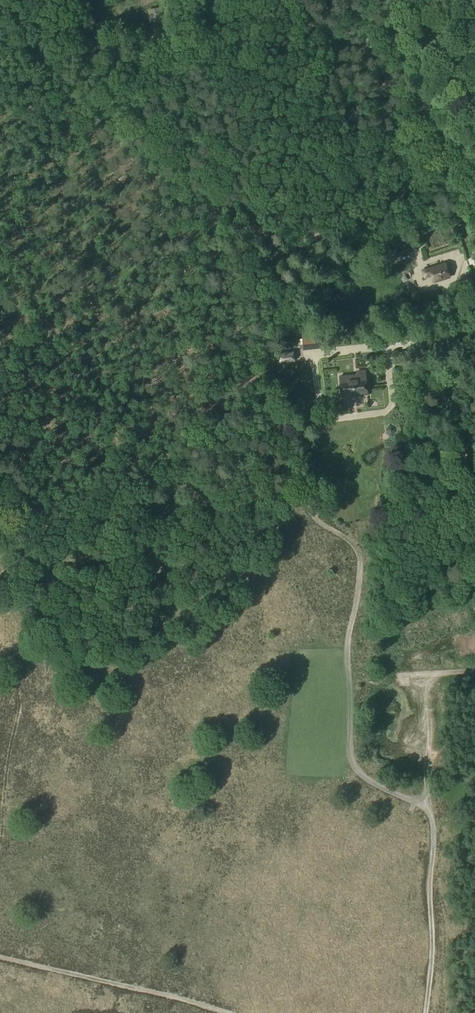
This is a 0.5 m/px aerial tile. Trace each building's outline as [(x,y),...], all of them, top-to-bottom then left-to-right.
[(414,250),(410,239),(399,243),(403,254),(414,250)] [(446,263),(422,271),(424,276),(430,274),(433,282),(450,276),(446,263)] [(301,336),(299,337),(299,348),(302,348),(302,349),(321,348),(321,345),(328,345),(328,336),(318,336),(317,328),(308,328),(308,332),(301,332),(301,336)] [(293,350),(277,351),(278,364),(294,362),(293,350)] [(365,372),(339,375),(341,394),(367,392),(365,372)]
